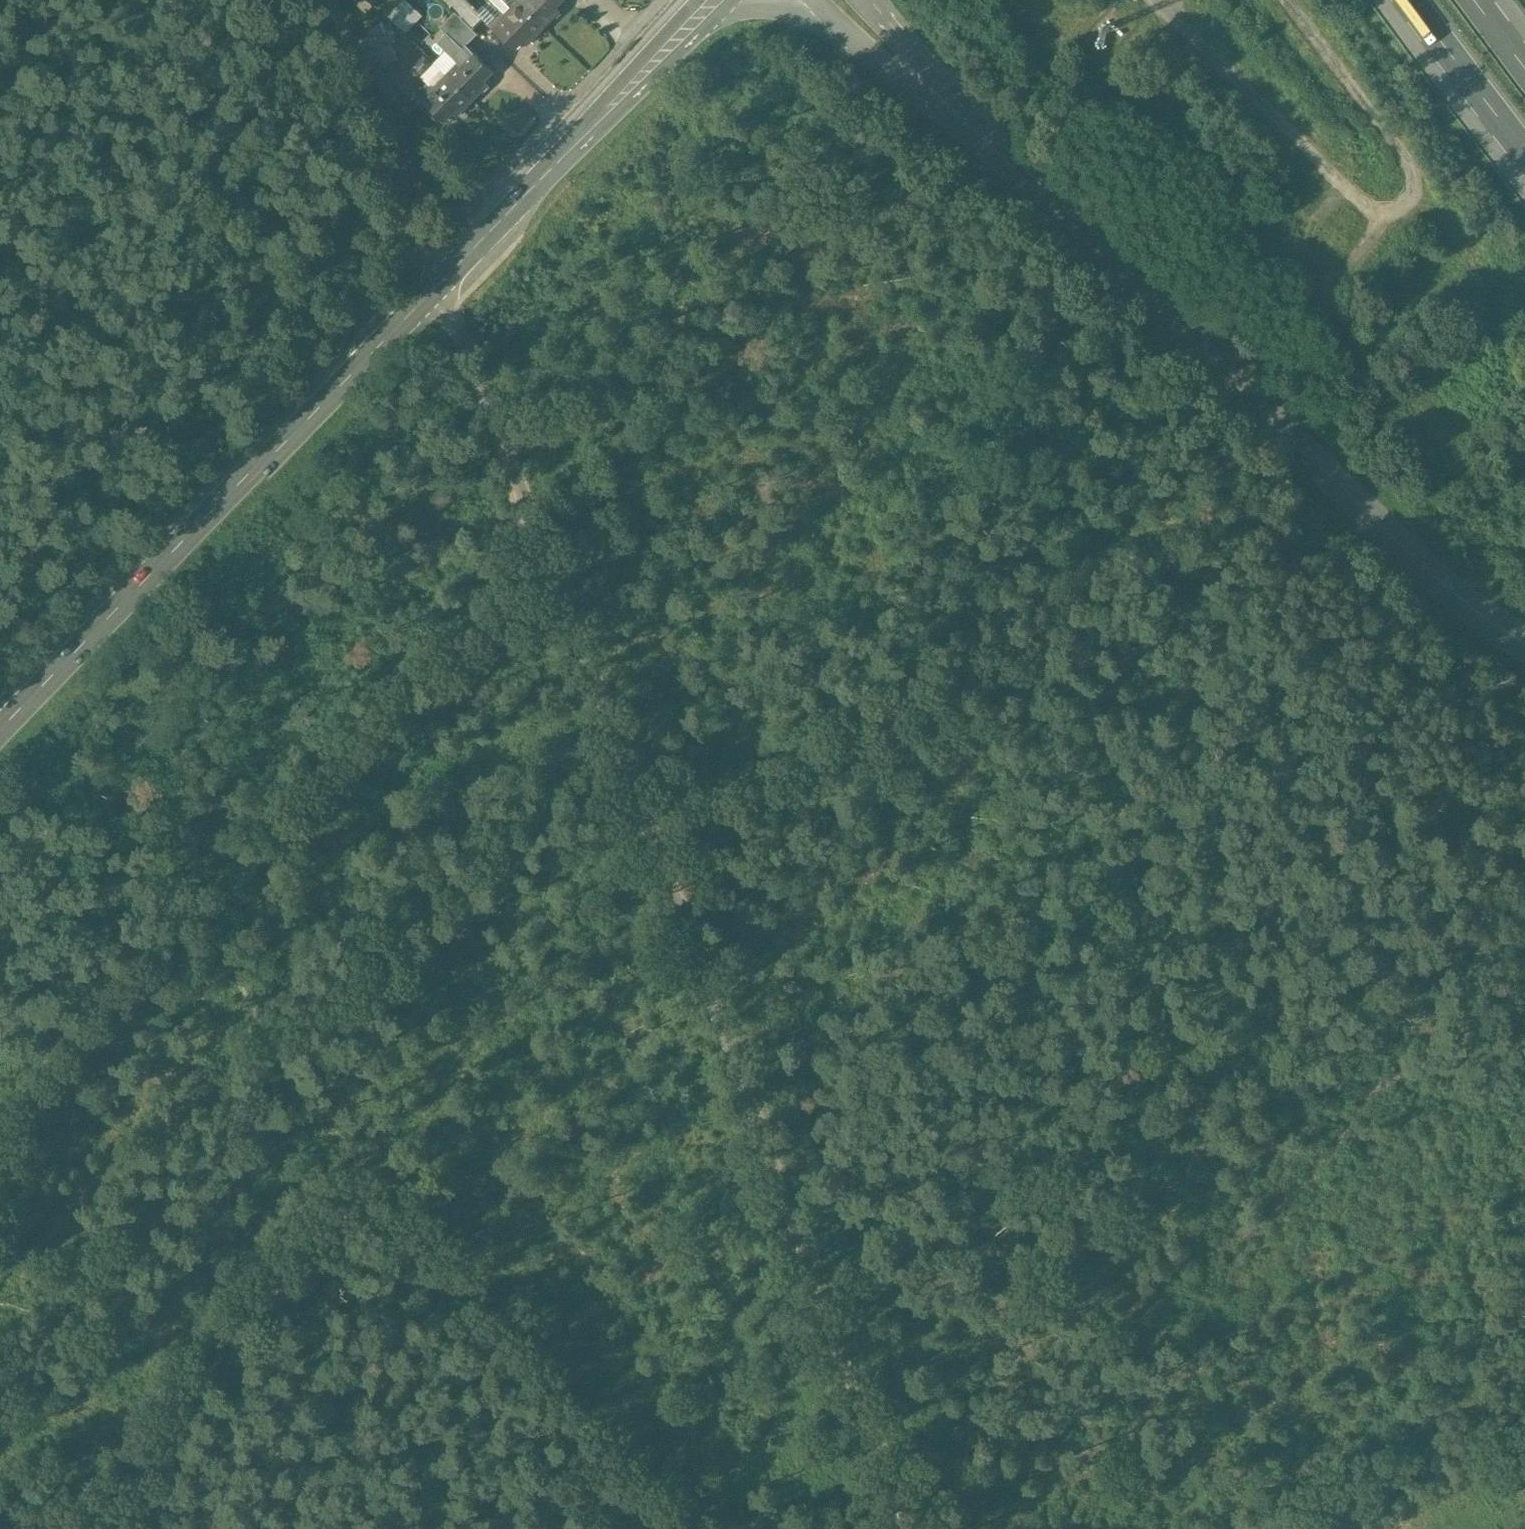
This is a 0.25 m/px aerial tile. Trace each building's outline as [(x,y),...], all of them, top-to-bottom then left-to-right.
[(363,14),(377,0),(349,0),(363,14)] [(462,0),(458,0),(448,10),(457,19),(460,16),(462,18),(459,21),(471,33),(483,21),(483,20),(462,0)] [(517,5),(542,30),(558,14),(554,10),(564,0),(522,0),(517,5)] [(400,1),(384,18),(402,35),(418,18),(400,1)] [(517,5),(505,18),(500,13),(487,26),(513,52),(522,43),(525,47),(542,30),(517,5)] [(457,19),(453,15),(439,30),(445,36),(435,46),(452,62),(464,49),(475,37),(471,33),(457,19)] [(382,25),(354,35),(369,72),(396,62),(382,25)] [(464,49),(452,62),(457,67),(445,79),(470,104),(486,87),(482,83),(491,74),(464,49)] [(445,79),(432,66),(420,79),(428,87),(433,91),(445,79)] [(445,79),(433,91),(428,87),(415,99),(441,125),(450,116),(454,120),(470,104),(445,79)]
